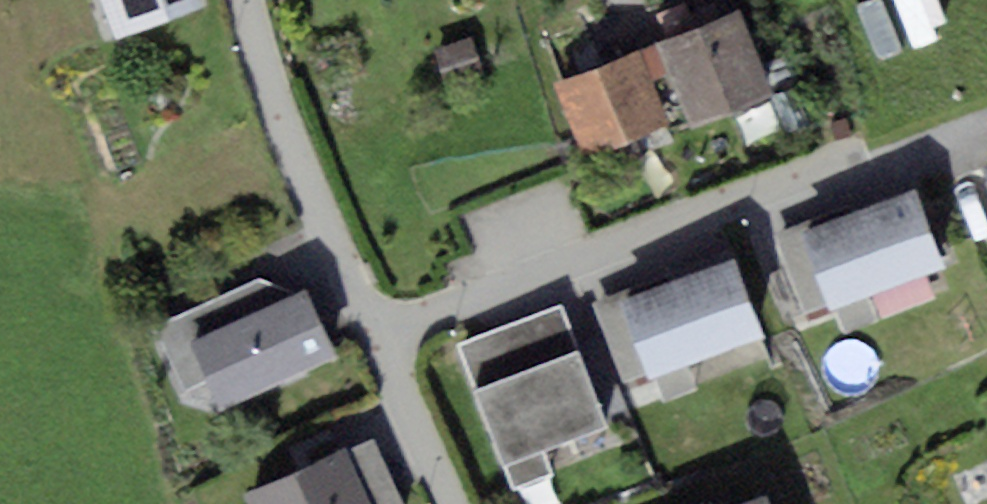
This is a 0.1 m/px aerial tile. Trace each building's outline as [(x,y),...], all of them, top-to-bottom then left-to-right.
[(115,35),(205,5),(203,0),(104,0),(115,35)] [(742,14),(663,43),(695,129),(774,100),(742,14)] [(643,59),(560,91),(586,161),(670,129),(643,59)] [(979,168),(986,190),(986,165),(979,168)] [(913,186),(799,227),(829,307),(942,266),(913,186)] [(802,317),(829,307),(799,227),(773,237),(802,317)] [(731,253),(619,295),(648,375),(761,333),(731,253)] [(192,342),(308,294),(261,278),(156,327),(192,405),(213,394),(192,342)] [(308,294),(192,342),(213,394),(219,406),(334,358),(308,294)] [(621,385),(648,375),(619,295),(592,305),(621,385)] [(560,302),(456,341),(503,466),(608,427),(560,302)] [(248,495),(252,503),(403,503),(375,440),(248,495)]
